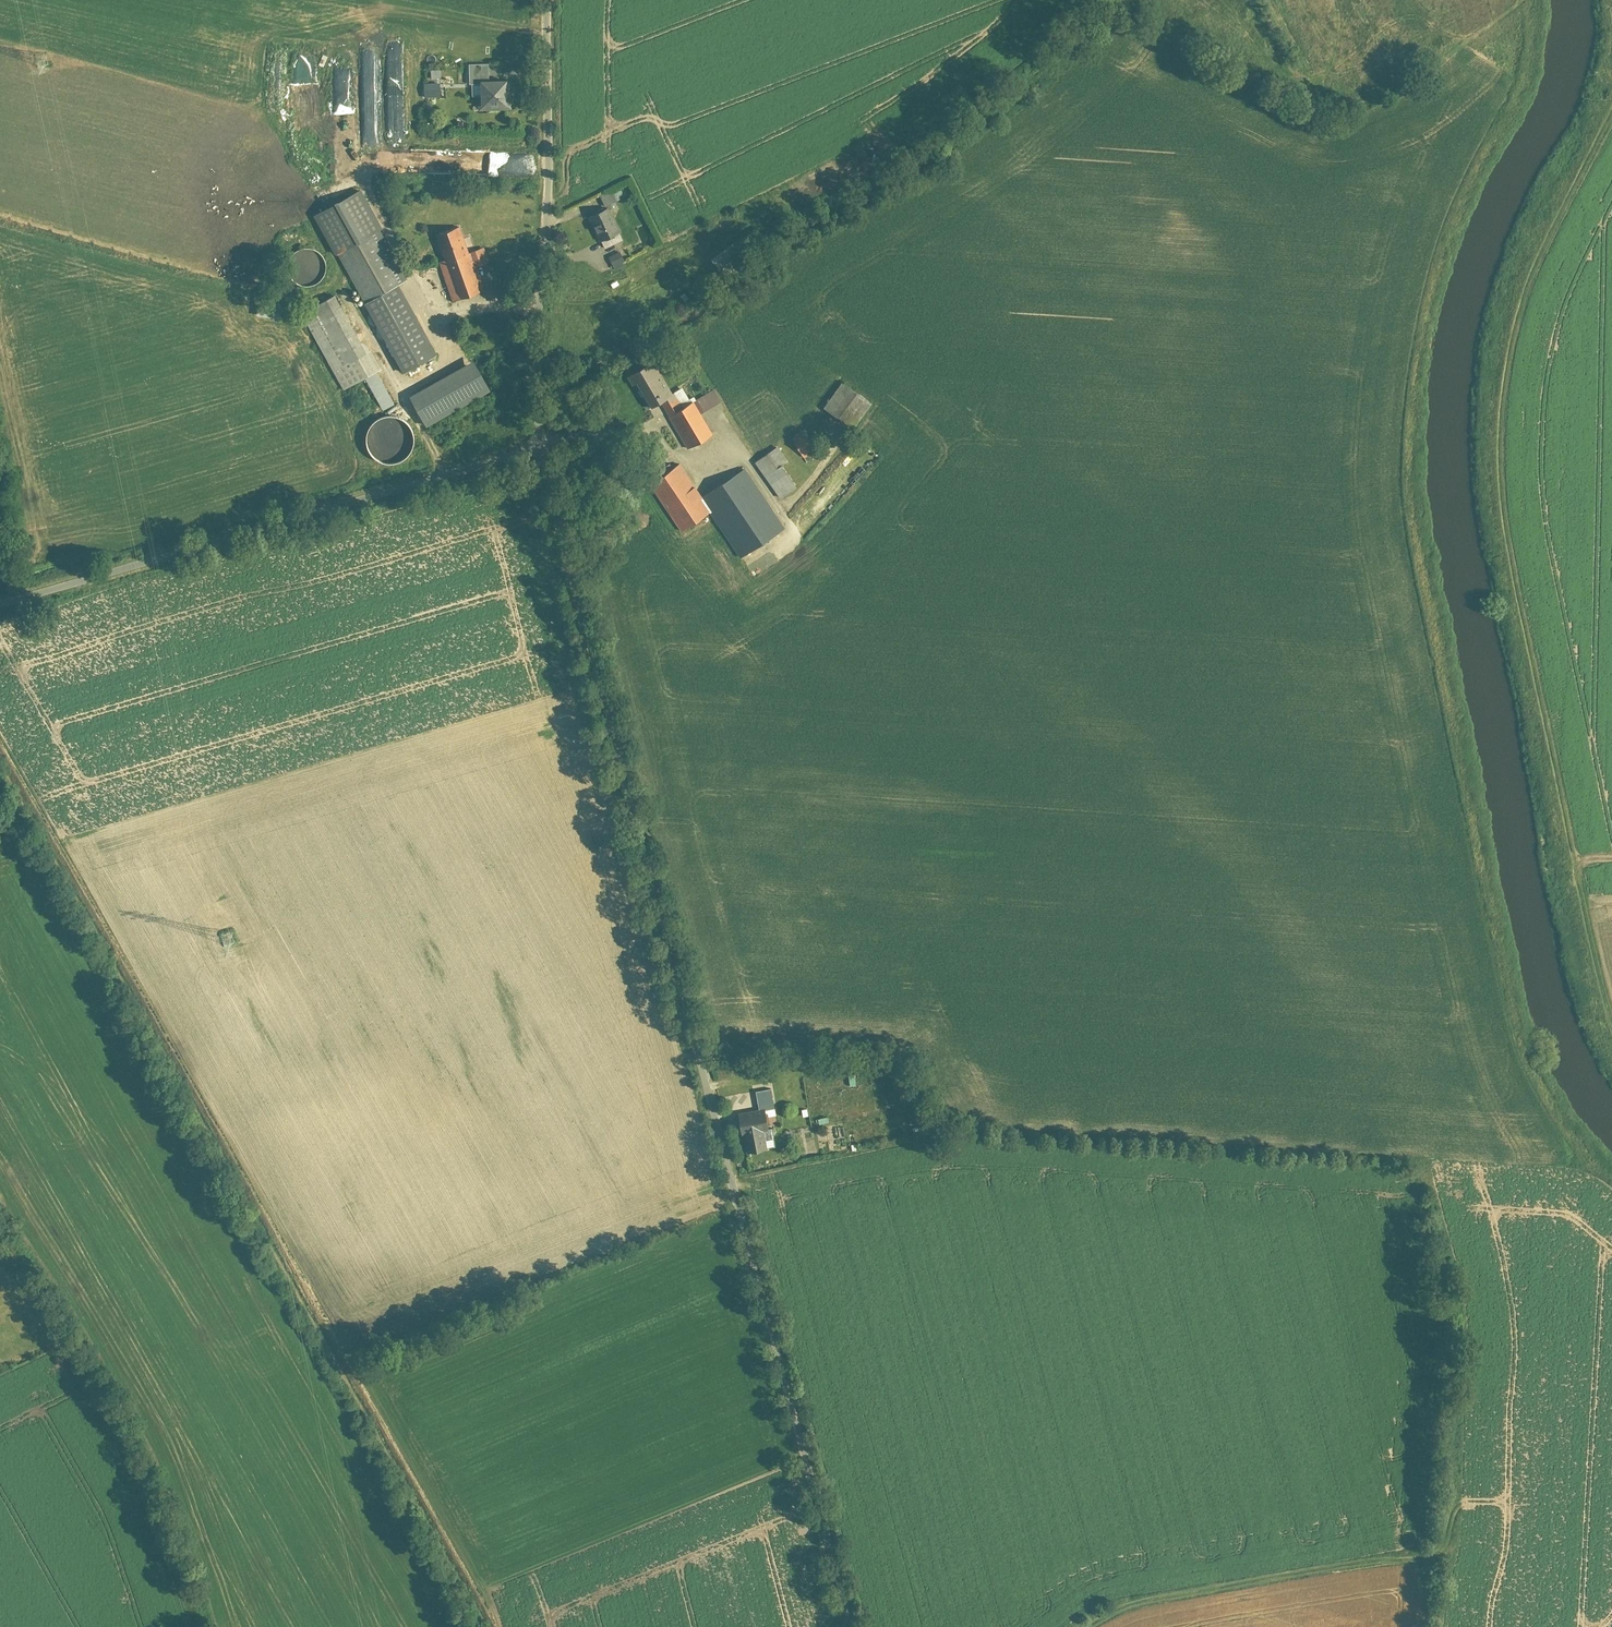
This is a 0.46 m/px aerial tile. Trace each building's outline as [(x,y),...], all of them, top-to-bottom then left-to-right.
[(479,112),(515,111),(514,82),(493,83),(492,66),(466,66),(467,90),(488,89),(488,100),(479,100),(479,112)] [(402,375),(436,357),(397,286),(406,280),(380,233),(384,231),(362,191),(311,219),(333,259),(336,257),(402,375)] [(603,198),(607,209),(619,204),(614,193),(603,198)] [(611,210),(590,220),(601,246),(623,237),(611,210)] [(473,255),(463,229),(440,238),(449,263),(441,266),(456,307),(490,295),(482,271),(494,267),(487,250),(473,255)] [(324,259),(320,254),(314,251),(308,249),(301,249),(295,252),(290,256),(286,262),(285,269),(286,276),(289,282),(295,287),(301,290),(308,291),(315,289),(321,285),(325,279),(327,272),(326,266),(324,259)] [(647,307),(619,255),(608,260),(613,269),(601,276),(624,320),(647,307)] [(301,307),(346,392),(382,373),(336,288),(301,307)] [(489,393),(471,362),(408,398),(425,429),(489,393)] [(657,366),(630,382),(655,423),(667,415),(693,457),(718,442),(703,417),(724,405),(716,393),(699,403),(697,399),(691,403),(685,392),(676,397),(657,366)] [(875,406),(846,387),(828,413),(858,432),(875,406)] [(805,433),(794,440),(808,462),(819,454),(805,433)] [(760,466),(783,501),(799,491),(785,470),(792,465),(783,451),(760,466)] [(787,532),(748,472),(705,501),(683,468),(653,488),(685,537),(714,518),(742,561),(787,532)] [(776,1114),(772,1092),(755,1095),(758,1112),(738,1116),(747,1158),(778,1152),(776,1142),(770,1143),(768,1132),(776,1131),(773,1114),(776,1114)] [(931,1126),(913,1129),(915,1139),(932,1136),(931,1126)]
